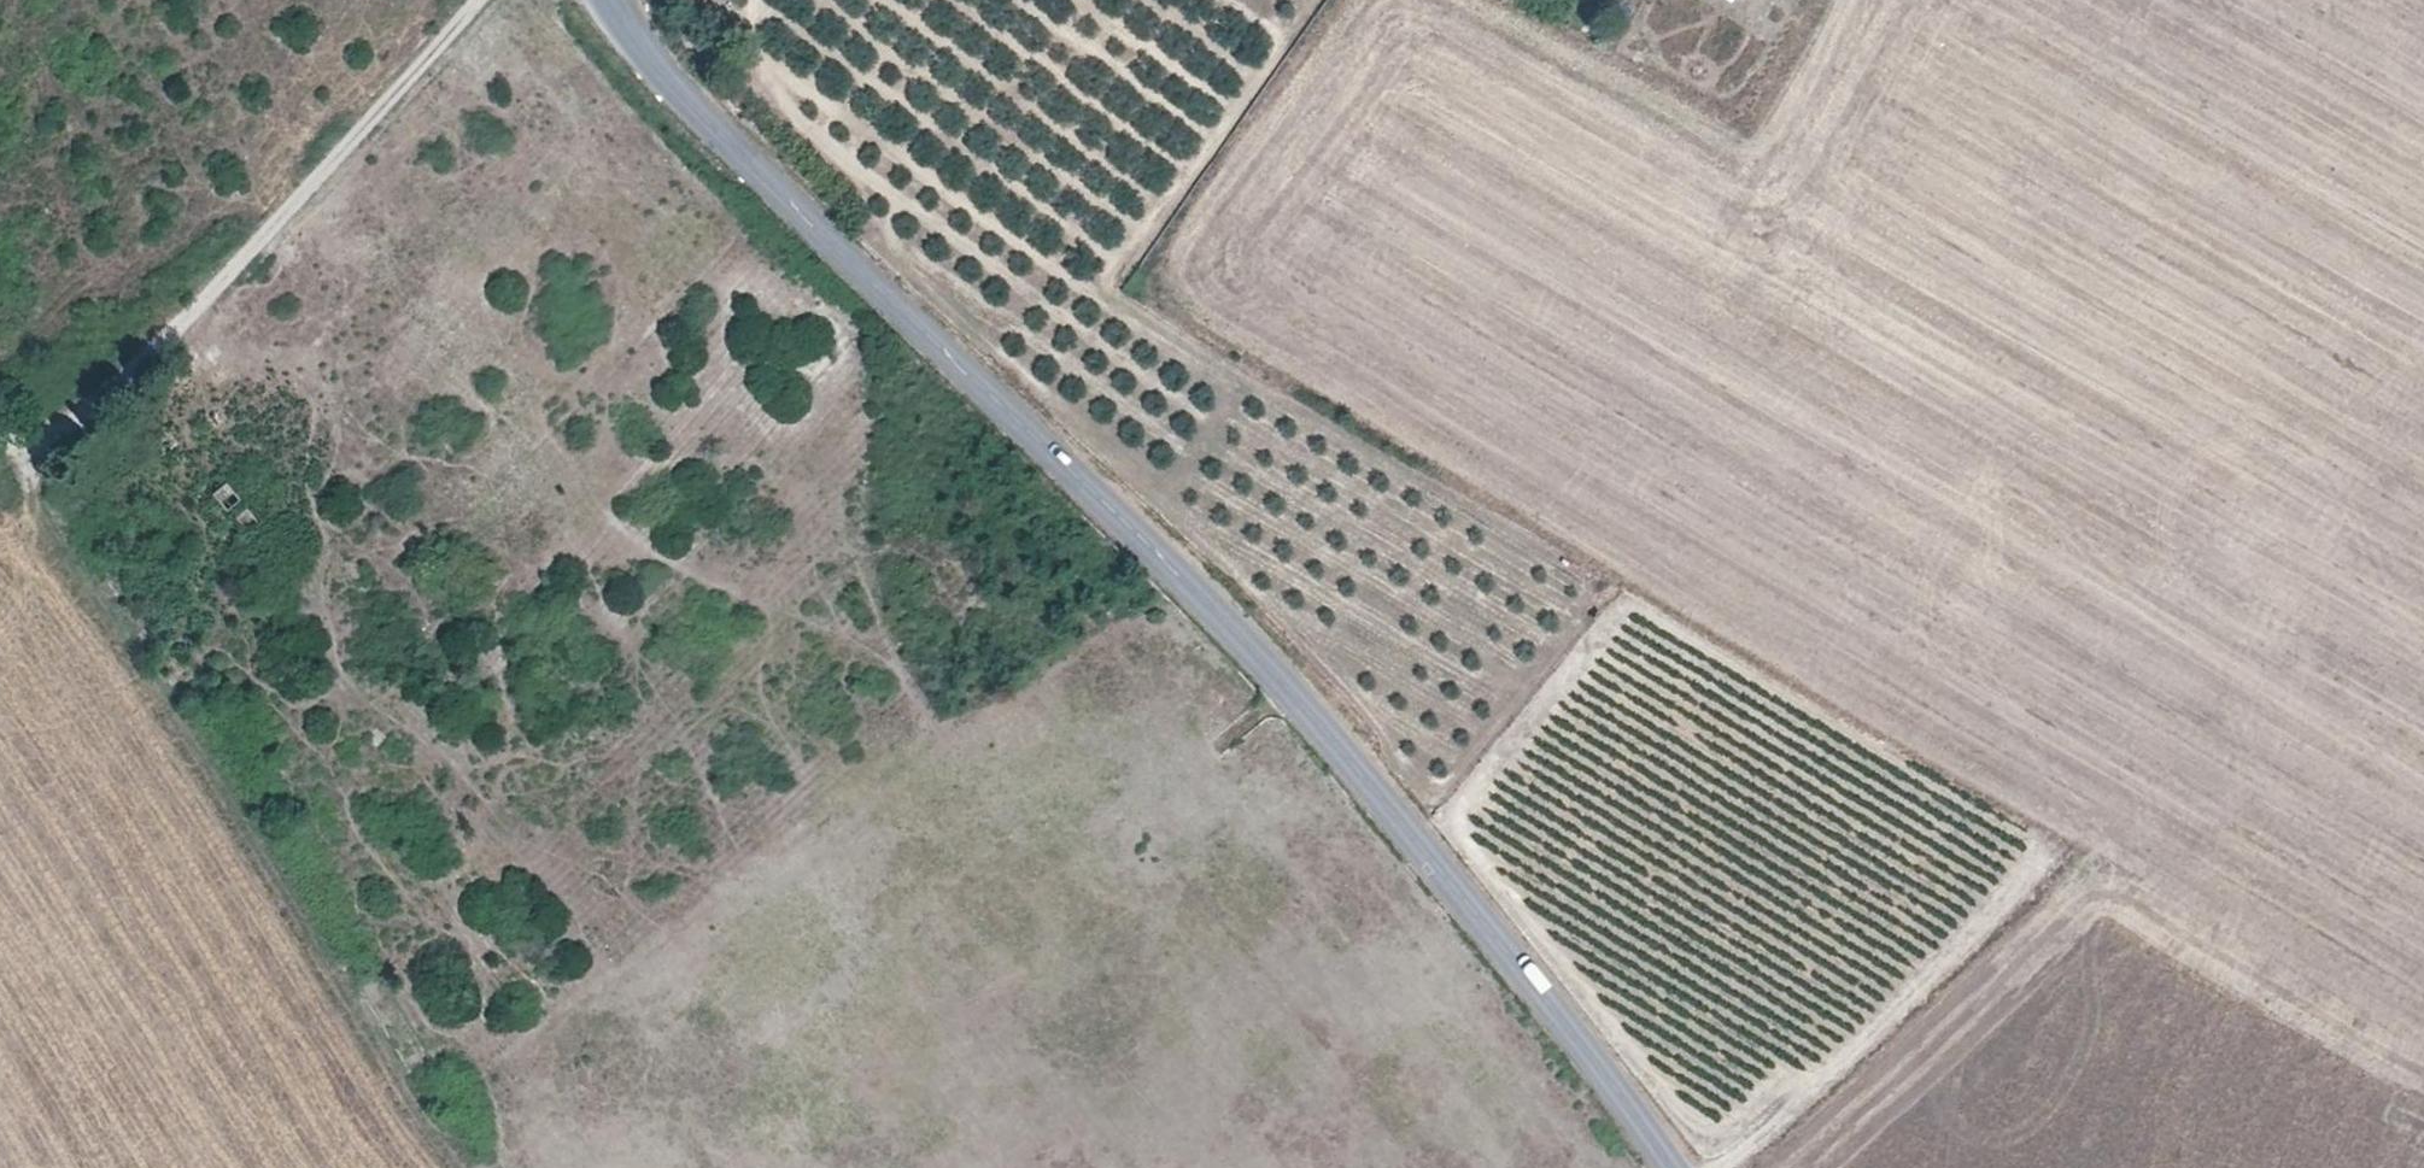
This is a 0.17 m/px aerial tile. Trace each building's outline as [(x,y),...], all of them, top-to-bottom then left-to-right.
[(242,499),(227,481),(213,493),(228,511),(242,499)]
